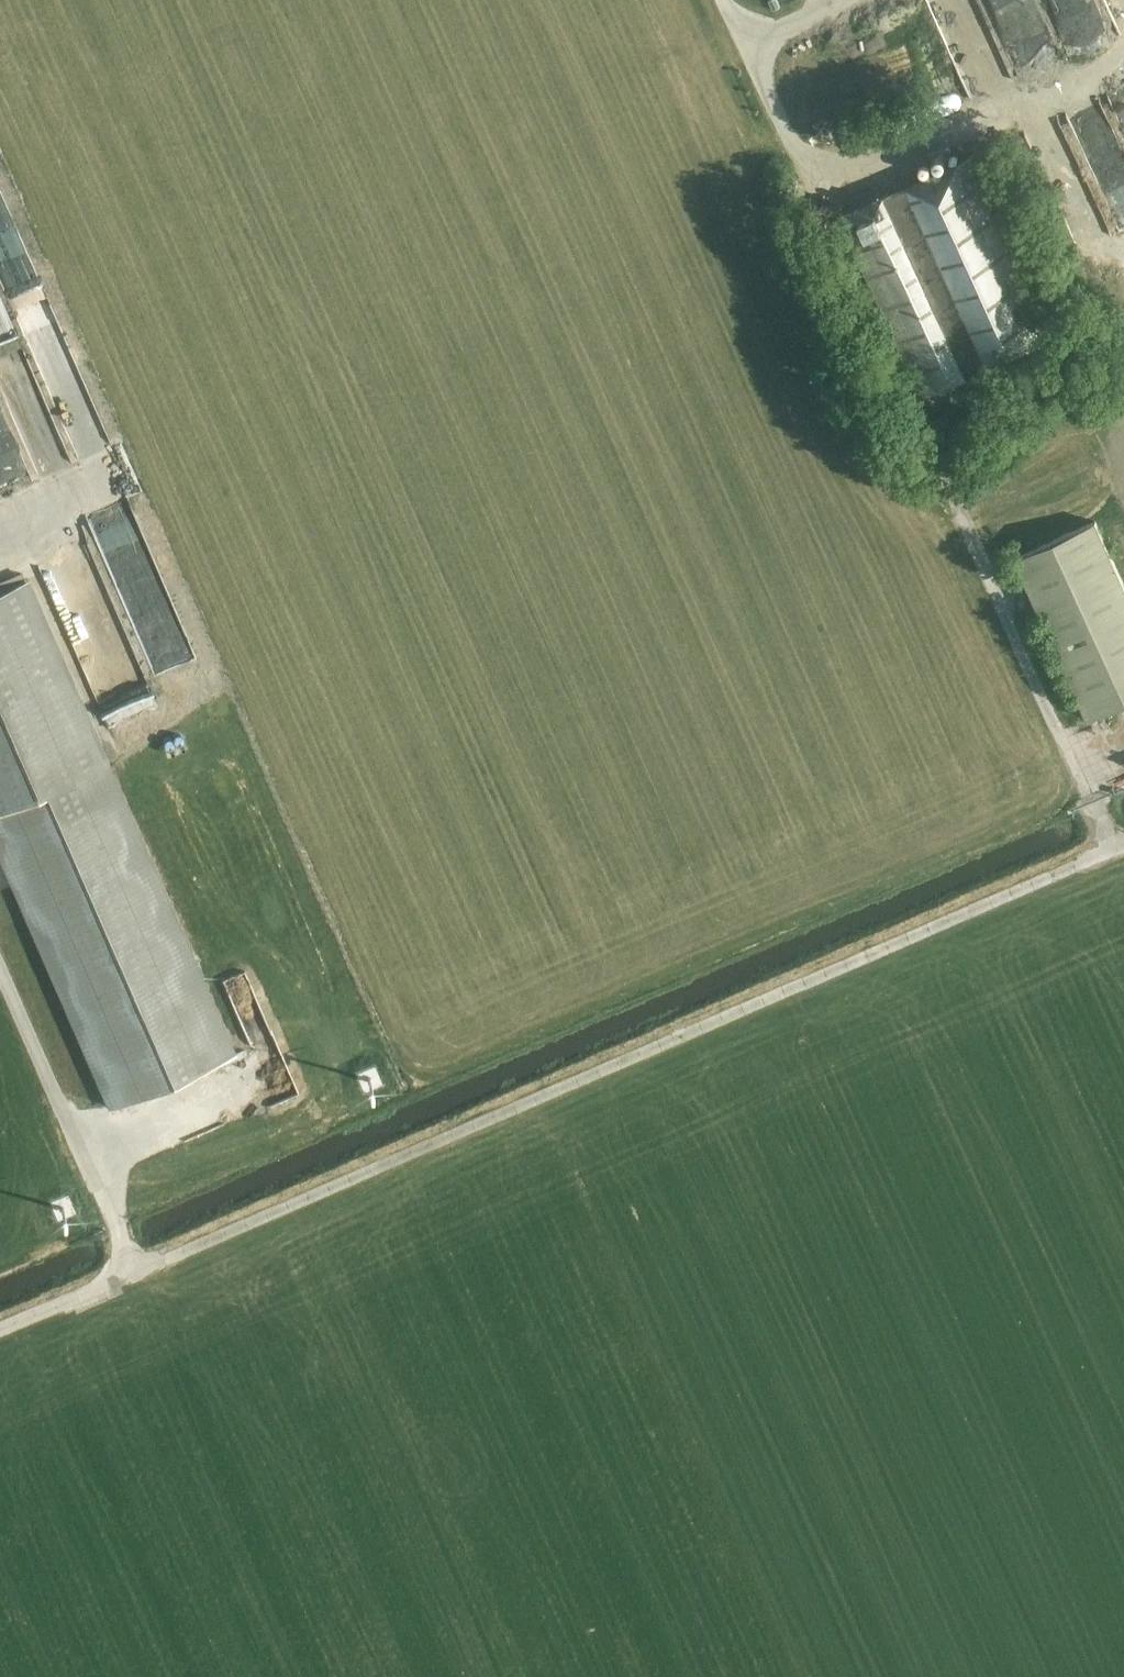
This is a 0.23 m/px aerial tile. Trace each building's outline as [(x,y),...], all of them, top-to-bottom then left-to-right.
[(920,395),(1060,333),(979,152),(878,196),(852,208),(839,214),(920,395)] [(847,198),(852,208),(878,196),(874,186),(847,198)] [(1096,523),(1016,560),(1088,717),(1123,701),(1123,584),(1096,523)] [(98,552),(50,570),(78,643),(85,640),(81,630),(105,620),(110,634),(127,627),(98,552)] [(106,764),(25,580),(0,591),(0,810),(106,764)] [(235,1053),(106,764),(0,810),(0,859),(109,1110),(235,1053)] [(249,969),(229,978),(240,1003),(261,994),(249,969)]
